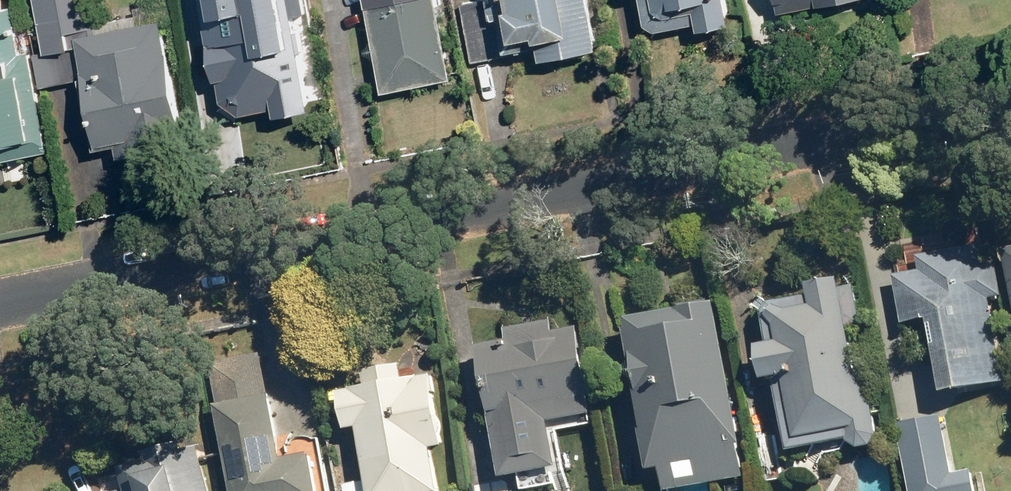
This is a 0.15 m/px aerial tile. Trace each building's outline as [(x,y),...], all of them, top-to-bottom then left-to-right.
[(49,49),(37,52),(45,87),(82,79),(75,47),(72,30),(99,25),(94,0),(39,0),(49,49)] [(296,15),(310,12),(307,0),(240,0),(206,6),(224,100),(242,114),(277,108),(278,115),(314,109),(296,15)] [(439,0),(367,0),(385,91),(454,77),(439,0)] [(464,0),(476,61),(540,49),(542,58),(598,48),(589,0),(465,0),(464,0)] [(648,23),(658,30),(699,22),(700,29),(732,23),(728,0),(644,0),(648,23)] [(783,11),(840,0),(780,0),(783,11)] [(33,49),(24,51),(15,5),(0,7),(0,160),(53,150),(33,49)] [(189,139),(164,18),(80,35),(101,143),(118,140),(121,156),(160,148),(160,145),(189,139)] [(904,323),(929,318),(944,393),(1008,380),(991,299),(1003,297),(995,259),(984,261),(981,243),(918,255),(920,269),(894,274),(904,323)] [(764,381),(778,378),(790,448),(848,437),(849,442),(859,449),(874,446),(881,435),(870,378),(859,380),(849,327),(862,324),(856,287),(843,289),(841,278),(807,284),(809,294),(763,302),(770,342),(757,344),(764,381)] [(626,318),(658,490),(706,490),(749,483),(716,302),(626,318)] [(511,341),(478,347),(502,477),(558,467),(549,420),(594,412),(578,326),(556,330),(554,317),(508,326),(511,341)] [(214,363),(221,403),(217,404),(233,490),(320,490),(313,453),(284,459),(264,353),(214,363)] [(369,485),(345,489),(345,490),(443,490),(434,448),(446,446),(432,372),(407,377),(404,363),(364,370),(367,385),(339,391),(347,430),(358,428),(369,485)] [(896,422),(909,490),(976,490),(972,470),(954,473),(943,414),(896,422)] [(203,460),(189,464),(183,441),(146,451),(148,458),(122,465),(128,488),(116,490),(212,490),(203,460)]
